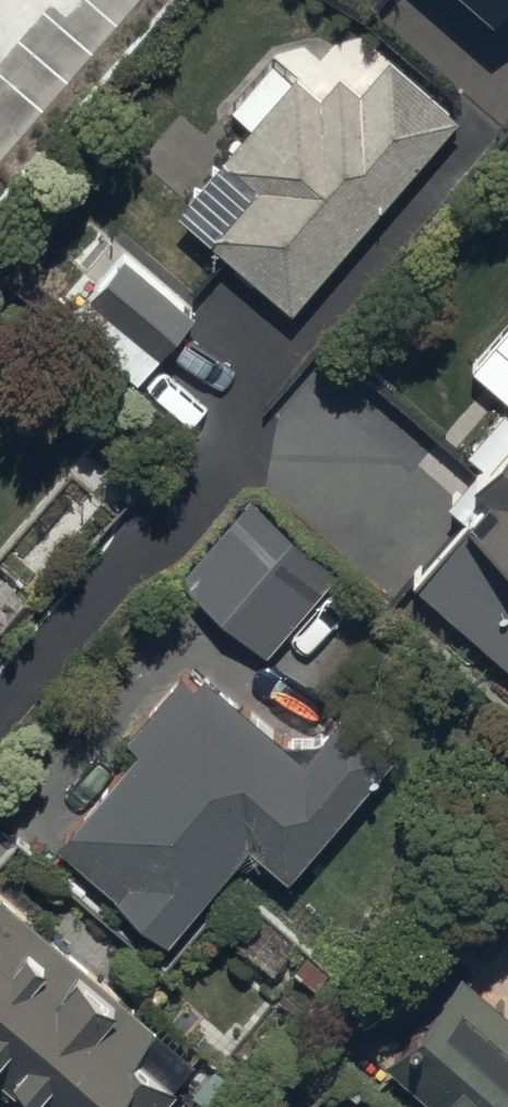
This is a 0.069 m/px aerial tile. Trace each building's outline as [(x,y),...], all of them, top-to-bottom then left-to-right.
[(505,20),(507,16),(507,0),(482,0),(505,20)] [(231,93),(248,108),(178,189),(295,289),(391,175),(416,196),(453,153),(431,134),(460,100),(390,40),(360,74),(340,57),(321,81),(296,59),(293,63),(272,45),(231,93)] [(197,302),(124,239),(66,306),(139,369),(197,302)] [(411,560),(507,651),(507,402),(470,443),(487,459),(462,486),(471,495),(411,560)] [(278,623),(330,569),(246,487),(178,555),(263,639),(278,623)] [(298,735),(201,652),(188,668),(177,659),(126,718),(139,729),(58,825),(169,919),(248,826),(284,857),(392,730),(339,685),(298,735)] [(1,879),(0,880),(0,1070),(44,1106),(149,1106),(200,1046),(1,879)] [(458,954),(380,1045),(452,1106),(507,1106),(507,997),(458,954)]
